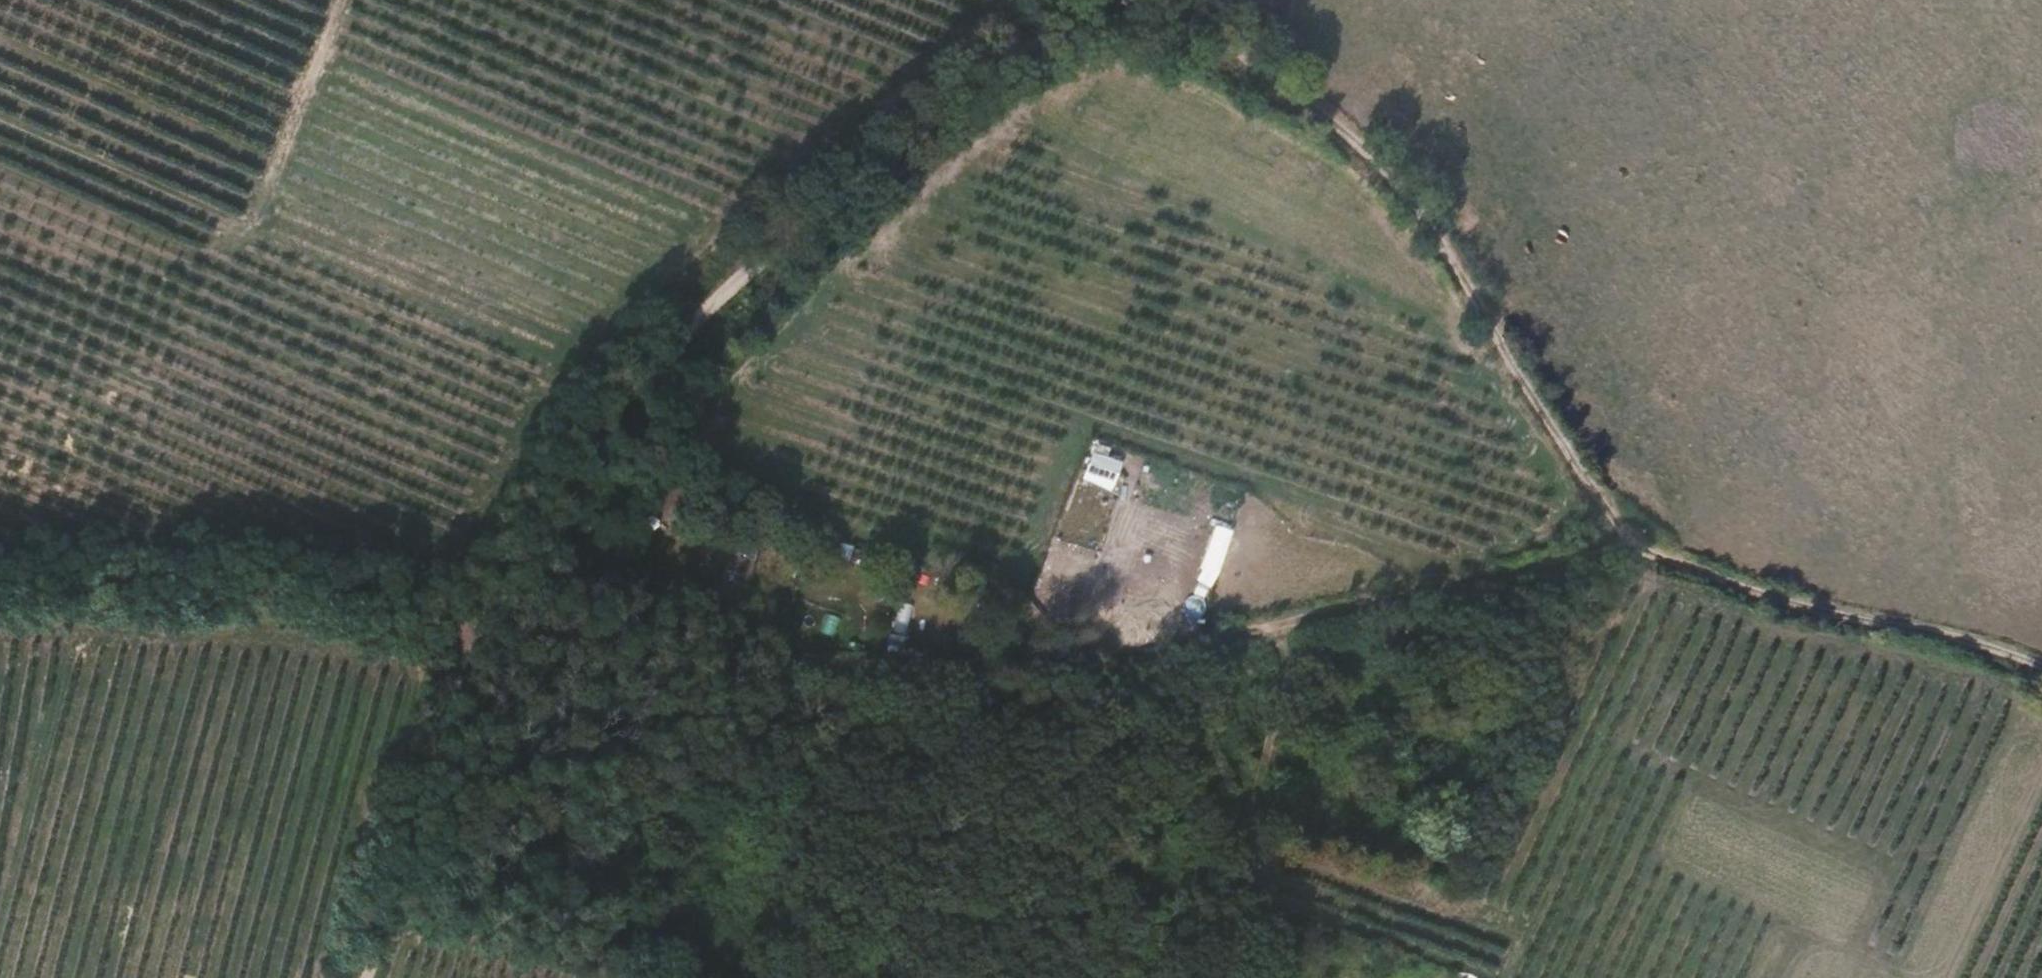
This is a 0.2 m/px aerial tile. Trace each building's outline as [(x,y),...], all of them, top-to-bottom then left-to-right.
[(1094,455),(1091,468),(1122,475),(1125,462),(1094,455)]
